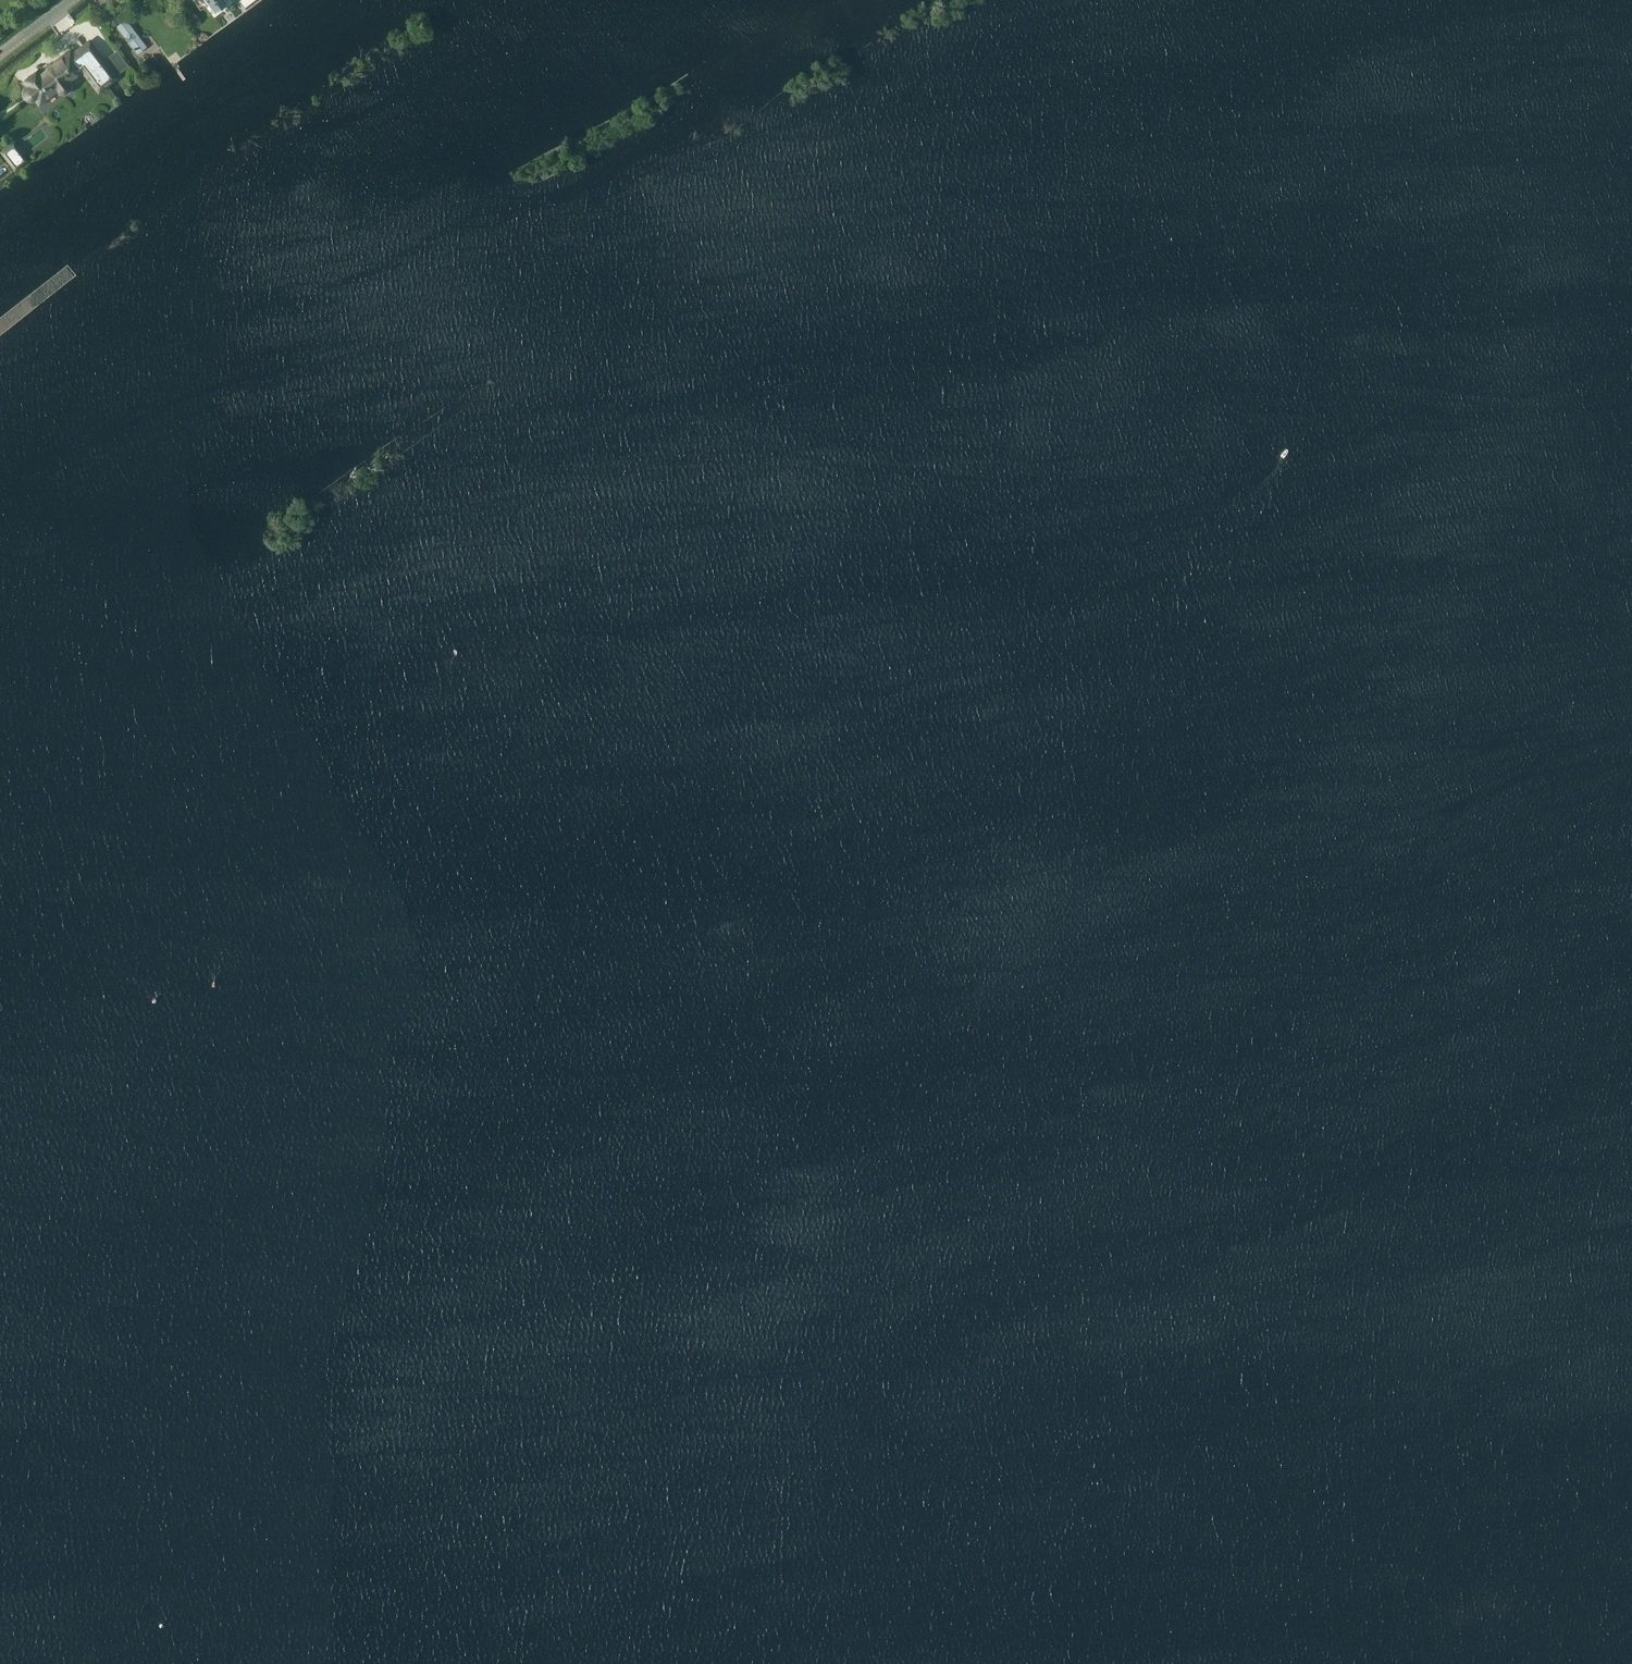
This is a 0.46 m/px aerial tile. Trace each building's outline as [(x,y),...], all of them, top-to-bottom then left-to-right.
[(147,46),(126,19),(116,26),(137,54),(147,46)] [(26,89),(25,91),(25,94),(26,96),(28,97),(30,98),(32,97),(35,96),(39,102),(58,88),(60,90),(62,91),(64,90),(67,89),(68,88),(69,86),(69,83),(68,81),(67,81),(89,64),(105,86),(117,77),(89,41),(73,54),(70,51),(41,72),(39,69),(23,81),(28,87),(27,87),(26,89)] [(14,142),(2,151),(15,169),(27,159),(23,161),(11,145),(14,143),(14,142)]
